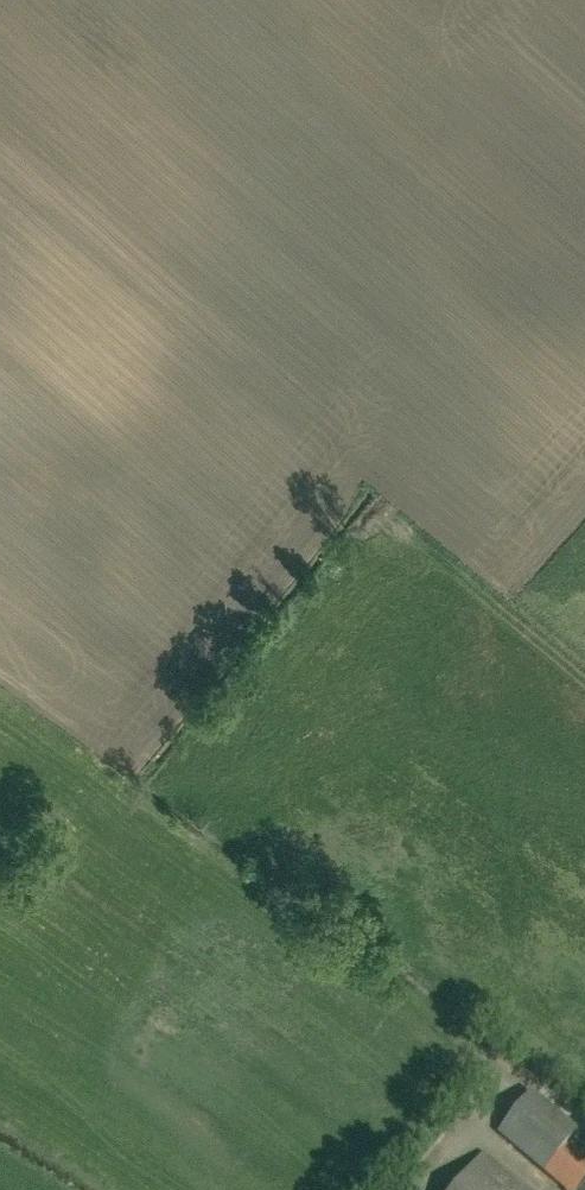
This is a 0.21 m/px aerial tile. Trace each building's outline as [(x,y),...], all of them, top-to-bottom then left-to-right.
[(568,1144),(578,1132),(532,1092),(497,1133),(544,1173),(544,1172),(565,1189),(584,1189),(584,1159),(568,1144)] [(482,1154),(453,1189),(526,1189),(482,1154)]
